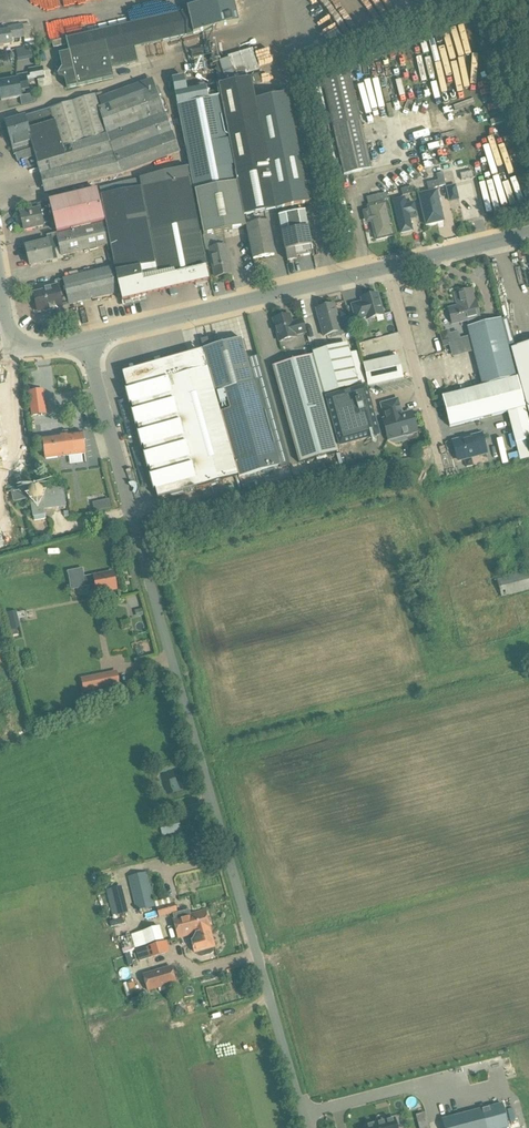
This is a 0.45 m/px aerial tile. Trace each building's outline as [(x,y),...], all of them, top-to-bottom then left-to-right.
[(232,24),(227,0),(195,0),(196,6),(183,9),(183,12),(62,40),(63,46),(65,54),(57,56),(60,68),(55,76),(63,81),(65,88),(109,78),(107,69),(127,64),(138,62),(134,47),(232,24)] [(44,27),(43,29),(44,32),(47,34),(50,34),(51,33),(53,32),(54,30),(53,27),(53,26),(51,24),(50,24),(47,24),(44,26),(44,27)] [(0,32),(0,46),(11,45),(10,39),(24,37),(25,44),(34,42),(34,40),(33,40),(30,25),(22,27),(22,25),(8,28),(8,31),(0,32)] [(62,40),(52,42),(53,48),(63,46),(62,40)] [(252,49),(227,57),(228,58),(234,78),(259,71),(252,49)] [(228,58),(220,61),(219,61),(219,63),(225,81),(234,78),(228,58)] [(351,60),(346,62),(349,74),(355,72),(351,60)] [(0,83),(0,95),(1,101),(20,97),(19,89),(28,88),(27,81),(45,78),(43,66),(29,68),(30,73),(17,75),(18,80),(0,83)] [(348,71),(321,77),(344,175),(371,169),(348,71)] [(184,79),(173,81),(203,236),(246,227),(243,216),(237,184),(234,173),(267,166),(268,166),(255,101),(252,85),(261,83),(259,75),(252,76),(252,79),(218,85),(220,97),(218,87),(187,93),(184,79)] [(50,108),(5,122),(17,162),(35,156),(41,175),(45,193),(121,175),(167,158),(178,154),(151,80),(103,98),(101,93),(64,104),(50,108)] [(482,100),(494,97),(492,90),(480,93),(482,100)] [(287,94),(255,101),(268,166),(267,166),(276,210),(309,203),(287,94)] [(322,106),(317,107),(322,128),(327,127),(322,106)] [(468,164),(456,167),(458,173),(469,170),(468,164)] [(267,166),(234,173),(237,184),(243,216),(276,210),(267,166)] [(472,171),(459,174),(461,181),(473,178),(472,171)] [(442,172),(436,174),(437,181),(438,183),(439,187),(445,185),(442,172)] [(140,188),(101,196),(120,295),(122,302),(135,299),(134,293),(145,291),(142,279),(207,266),(189,178),(140,188)] [(139,179),(99,188),(101,196),(140,188),(139,179)] [(437,181),(426,183),(428,190),(439,187),(437,181)] [(411,187),(400,190),(402,196),(413,194),(411,187)] [(38,209),(20,214),(24,231),(43,226),(41,217),(55,213),(60,231),(103,221),(96,191),(37,205),(38,209)] [(436,191),(418,195),(426,226),(443,221),(436,191)] [(385,193),(366,198),(367,204),(387,200),(385,193)] [(440,204),(447,202),(445,193),(438,195),(440,204)] [(406,198),(392,201),(401,236),(414,233),(410,216),(418,214),(415,203),(407,205),(406,198)] [(369,217),(364,218),(366,226),(371,225),(376,243),(396,238),(387,203),(367,208),(369,217)] [(265,212),(245,216),(247,227),(253,260),(274,256),(267,223),(265,212)] [(304,212),(278,217),(285,252),(287,262),(296,260),(294,250),(298,250),(300,257),(313,255),(304,212)] [(102,224),(56,235),(61,256),(107,245),(102,224)] [(409,238),(400,240),(403,247),(411,245),(409,238)] [(47,241),(25,247),(30,266),(57,259),(55,250),(50,251),(47,241)] [(226,246),(209,249),(215,277),(231,274),(226,246)] [(44,292),(33,294),(38,312),(62,307),(60,298),(67,296),(69,305),(116,294),(110,268),(55,281),(56,286),(43,289),(44,292)] [(192,272),(195,285),(208,282),(205,269),(192,272)] [(457,307),(448,309),(451,325),(467,321),(467,323),(481,382),(514,373),(502,319),(480,325),(478,318),(479,318),(473,289),(454,294),(457,307)] [(362,303),(352,306),(356,322),(357,322),(357,324),(367,321),(367,320),(383,316),(377,295),(361,299),(362,303)] [(334,305),(316,310),(323,337),(342,331),(342,330),(351,328),(348,320),(339,323),(334,305)] [(289,315),(273,320),(279,342),(284,341),(285,343),(285,344),(292,342),(292,341),(292,339),(296,338),(295,336),(306,333),(302,320),(292,323),(289,315)] [(311,330),(306,332),(309,340),(314,339),(311,330)] [(208,338),(200,340),(203,350),(220,413),(238,478),(280,466),(280,469),(290,466),(266,378),(256,381),(253,382),(241,339),(210,348),(208,338)] [(516,347),(528,395),(528,344),(516,347)] [(350,354),(342,356),(339,346),(312,354),(313,356),(324,395),(358,386),(350,354)] [(157,371),(124,380),(127,390),(125,391),(129,405),(131,405),(133,412),(131,412),(135,427),(137,426),(139,433),(137,434),(141,448),(143,447),(145,454),(143,455),(147,469),(149,469),(151,476),(149,476),(153,491),(155,490),(157,499),(199,487),(237,476),(207,369),(205,369),(200,352),(188,355),(190,362),(176,366),(165,369),(164,369),(162,362),(162,363),(155,364),(157,371)] [(323,395),(324,395),(313,356),(272,367),(298,463),(339,452),(323,395)] [(397,357),(363,365),(368,388),(402,380),(397,357)] [(442,398),(449,428),(507,413),(517,450),(528,447),(528,427),(517,379),(442,398)] [(35,389),(28,390),(31,414),(46,411),(45,406),(37,407),(35,389)] [(365,389),(326,400),(340,447),(378,436),(365,389)] [(397,401),(383,405),(387,420),(383,421),(388,438),(404,434),(405,436),(406,436),(412,435),(413,433),(412,432),(416,431),(411,413),(405,415),(404,418),(400,415),(398,411),(399,410),(397,401)] [(55,430),(54,423),(32,426),(33,432),(55,430)] [(82,432),(43,437),(45,459),(85,454),(82,432)] [(483,433),(452,441),(458,463),(488,455),(483,433)] [(30,487),(11,491),(13,501),(27,499),(27,500),(27,501),(28,502),(29,503),(29,504),(30,505),(31,505),(33,516),(45,514),(44,510),(65,508),(63,487),(43,489),(42,488),(41,488),(39,487),(38,487),(37,487),(31,488),(30,487)] [(528,583),(528,565),(460,578),(465,603),(500,596),(499,589),(528,583)] [(104,573),(84,577),(85,586),(96,584),(97,592),(98,592),(99,597),(101,599),(108,598),(109,595),(108,590),(116,588),(113,573),(104,575),(104,573)] [(134,610),(136,617),(144,615),(142,608),(134,610)] [(0,673),(0,686),(8,684),(6,672),(0,673)] [(118,673),(90,679),(92,690),(120,684),(118,673)] [(24,715),(11,720),(16,733),(29,729),(24,715)] [(0,722),(0,734),(9,731),(5,721),(0,722)] [(179,817),(161,822),(165,836),(183,831),(179,817)] [(146,872),(128,877),(136,911),(155,906),(146,872)] [(117,879),(103,882),(109,909),(123,906),(117,879)] [(173,898),(155,902),(159,917),(177,912),(173,899),(173,898)] [(188,910),(172,914),(179,938),(195,934),(210,930),(205,910),(190,915),(188,910)] [(159,927),(131,935),(139,961),(169,952),(163,932),(161,932),(159,927)] [(196,938),(191,940),(194,953),(196,952),(197,955),(199,957),(202,957),(211,955),(213,953),(214,950),(213,947),(215,947),(210,930),(195,934),(196,938)] [(171,966),(143,973),(147,990),(175,982),(171,966)] [(177,1006),(174,1012),(181,1015),(184,1009),(177,1006)] [(442,1120),(445,1127),(505,1127),(507,1127),(501,1104),(482,1110),(442,1120)] [(366,1126),(366,1127),(396,1127),(394,1119),(386,1121),(386,1119),(374,1122),(375,1124),(366,1126)]
